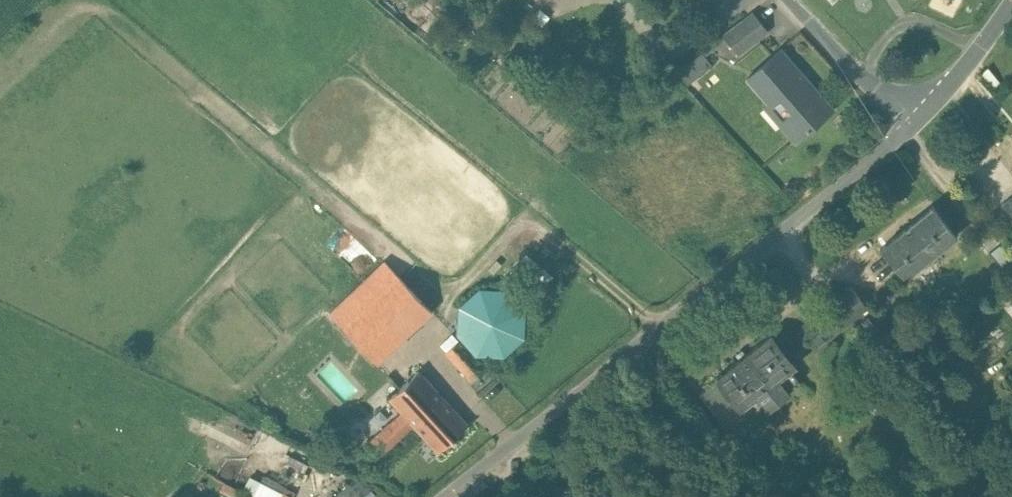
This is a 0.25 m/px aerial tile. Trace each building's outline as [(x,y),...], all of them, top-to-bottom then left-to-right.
[(751,10),(723,32),(738,52),(767,29),(751,10)] [(780,47),(752,70),(789,112),(779,120),(795,138),(831,106),(780,47)] [(679,61),(684,77),(711,67),(706,51),(679,61)] [(1002,198),(1011,211),(1011,191),(1002,198)] [(930,202),(879,245),(902,273),(954,230),(930,202)] [(983,239),(1001,260),(1011,251),(1011,250),(995,229),(983,239)] [(385,259),(329,310),(376,361),(431,309),(385,259)] [(866,303),(850,284),(836,295),(851,314),(866,303)] [(836,295),(813,313),(829,332),(851,314),(836,295)] [(541,326),(534,319),(528,327),(535,333),(541,326)] [(769,331),(744,350),(741,346),(736,351),(739,355),(714,374),(717,378),(717,377),(748,418),(799,378),(790,365),(794,362),(769,331)] [(484,369),(457,338),(444,350),(471,380),(484,369)] [(417,368),(387,396),(399,409),(410,421),(440,393),(417,368)] [(748,418),(717,377),(717,378),(699,392),(731,432),(748,418)] [(440,393),(410,421),(411,423),(436,450),(466,422),(440,393)] [(399,409),(366,443),(378,454),(411,423),(410,421),(399,409)] [(286,485),(255,481),(252,496),(284,496),(286,485)] [(347,481),(331,495),(333,496),(362,496),(347,481)]
